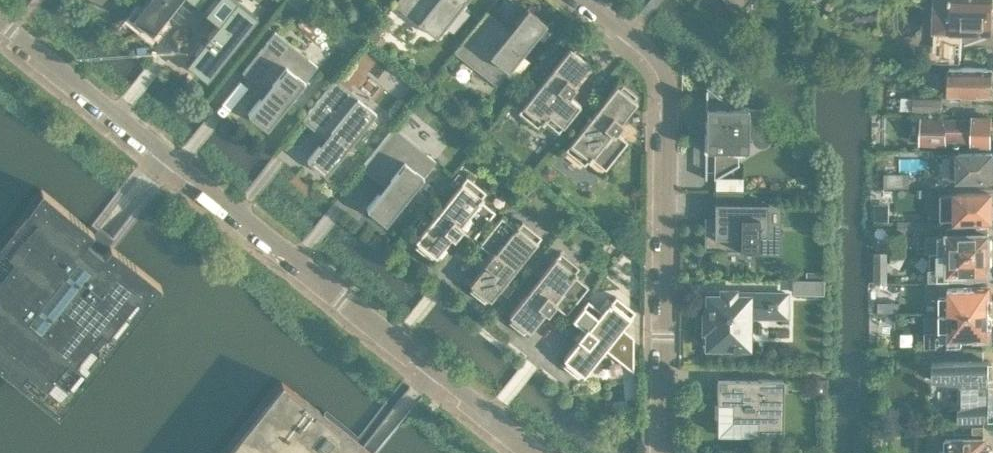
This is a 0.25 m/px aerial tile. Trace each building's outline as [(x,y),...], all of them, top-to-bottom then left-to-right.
[(137,11),(137,12),(135,15),(150,27),(150,28),(155,32),(180,0),(146,0),(137,11)] [(217,21),(187,58),(192,62),(193,61),(209,74),(211,71),(212,71),(250,23),(253,19),(229,0),(212,0),(204,10),(217,21)] [(298,9),(306,0),(287,0),(298,9)] [(465,0),(397,0),(394,4),(428,32),(429,31),(436,37),(465,0)] [(750,16),(750,0),(730,0),(750,16)] [(936,30),(961,32),(984,33),(984,18),(991,19),(991,9),(992,8),(992,0),(938,0),(936,30)] [(496,85),(522,53),(521,53),(545,22),(527,7),(514,22),(517,24),(512,31),(486,10),(453,51),(496,85)] [(266,127),(317,65),(274,31),(242,72),(268,92),(262,99),(259,97),(247,112),(266,127)] [(572,50),(569,47),(518,111),(537,127),(541,122),(542,123),(544,121),(558,131),(581,103),(569,94),(576,85),(574,83),(590,64),(587,62),(590,57),(575,46),(572,50)] [(992,68),(950,66),(948,94),(990,96),(992,68)] [(325,175),(376,112),(369,107),(369,106),(334,78),(301,119),(327,140),(321,147),(319,145),(307,160),(325,175)] [(619,87),(616,85),(565,149),(584,164),(588,160),(589,160),(591,158),(605,169),(627,141),(616,132),(623,123),(621,121),(636,101),(633,99),(637,95),(622,83),(619,87)] [(747,149),(747,108),(734,108),(706,85),(705,87),(707,88),(706,89),(705,151),(704,178),(706,178),(706,149),(714,149),(713,177),(714,178),(738,164),(738,163),(737,163),(737,151),(738,151),(742,151),(745,149),(747,149)] [(943,110),(944,98),(902,96),(902,107),(943,110)] [(970,118),(922,116),(921,143),(947,144),(947,142),(972,143),(972,128),(977,129),(977,115),(971,115),(970,118)] [(386,187),(382,193),(381,194),(378,192),(366,207),(385,222),(410,192),(435,161),(393,126),(360,167),(386,187)] [(951,152),(951,178),(992,177),(992,160),(992,152),(951,152)] [(884,188),(909,188),(909,173),(898,173),(898,156),(885,156),(884,188)] [(547,166),(541,173),(549,179),(555,172),(547,166)] [(472,239),(494,211),(481,200),(483,197),(482,196),(485,191),(466,176),(464,178),(458,173),(450,182),(457,188),(431,220),(422,231),(415,240),(418,242),(415,246),(429,258),(433,254),(436,256),(451,237),(453,238),(460,229),(472,239)] [(716,178),(715,190),(739,190),(739,178),(716,178)] [(92,231),(44,191),(0,246),(0,363),(56,408),(157,282),(92,231)] [(828,203),(828,192),(819,192),(818,203),(828,203)] [(957,219),(991,219),(991,216),(992,216),(992,203),(991,203),(991,193),(957,193),(957,219)] [(767,234),(768,202),(714,202),(713,216),(704,216),(704,249),(757,250),(757,254),(775,254),(775,234),(767,234)] [(425,215),(416,226),(422,231),(431,220),(425,215)] [(505,281),(541,236),(522,220),(518,225),(517,224),(515,227),(501,216),(478,244),(490,253),(483,262),(485,264),(469,283),(472,286),(469,290),(484,302),(487,297),(490,300),(498,290),(505,281)] [(932,232),(932,221),(898,221),(898,232),(932,232)] [(992,240),(989,237),(989,226),(949,226),(949,235),(926,235),(926,252),(929,252),(939,252),(989,252),(989,250),(992,247),(992,240)] [(566,314),(588,286),(574,275),(576,272),(575,271),(579,266),(560,251),(539,276),(530,269),(516,286),(526,294),(509,315),(511,317),(508,321),(523,333),(526,329),(529,331),(545,312),(547,313),(554,304),(566,314)] [(875,252),(875,280),(889,280),(889,252),(875,252)] [(989,267),(992,264),(992,257),(989,254),(989,252),(939,252),(929,252),(929,278),(989,278),(989,267)] [(793,278),(793,291),(821,291),(822,279),(793,278)] [(505,281),(498,290),(505,297),(513,288),(505,281)] [(940,295),(940,312),(989,312),(989,310),(992,307),(992,300),(989,298),(989,286),(949,286),(949,295),(940,295)] [(746,327),(746,318),(746,314),(769,314),(769,307),(784,307),(784,294),(745,293),(745,296),(733,296),(733,290),(721,290),(721,295),(711,295),(711,307),(707,307),(707,311),(703,312),(703,313),(704,313),(705,328),(703,328),(703,329),(711,329),(710,346),(732,346),(732,349),(738,349),(739,346),(747,346),(747,327),(746,327)] [(583,375),(605,349),(633,371),(633,336),(622,327),(635,311),(615,295),(611,300),(610,299),(601,311),(587,300),(572,319),(584,328),(576,337),(579,339),(563,358),(566,361),(563,365),(577,377),(581,372),(583,375)] [(989,312),(940,312),(940,330),(949,330),(949,343),(963,343),(963,338),(989,338),(989,327),(992,324),(992,317),(989,315),(989,312)] [(933,360),(933,377),(933,378),(934,378),(934,384),(932,385),(932,387),(931,389),(931,391),(931,393),(932,395),(932,397),(933,398),(935,400),(936,401),(938,402),(940,403),(942,404),(943,404),(945,404),(947,403),(949,402),(951,401),(959,400),(959,420),(989,420),(989,360),(933,360)] [(757,434),(782,434),(783,379),(717,378),(717,402),(731,402),(731,420),(757,420),(757,434)] [(812,394),(826,394),(827,379),(812,379),(812,394)] [(357,442),(281,380),(223,452),(372,452),(357,442)] [(990,446),(985,446),(985,438),(946,438),(946,452),(990,452),(990,446)]
